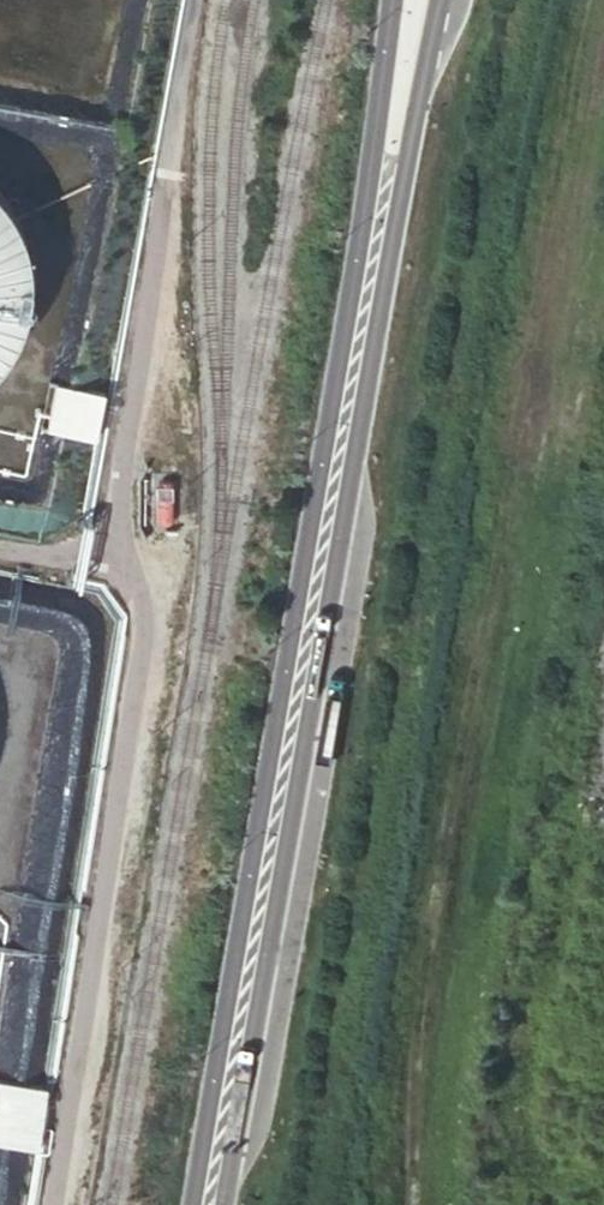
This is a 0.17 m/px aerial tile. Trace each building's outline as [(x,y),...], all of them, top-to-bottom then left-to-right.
[(33,305),(36,277),(35,251),(34,249),(26,222),(13,197),(0,182),(0,365),(9,356),(23,332),(33,305)] [(44,1081),(0,1073),(0,1138),(32,1144),(44,1081)]
